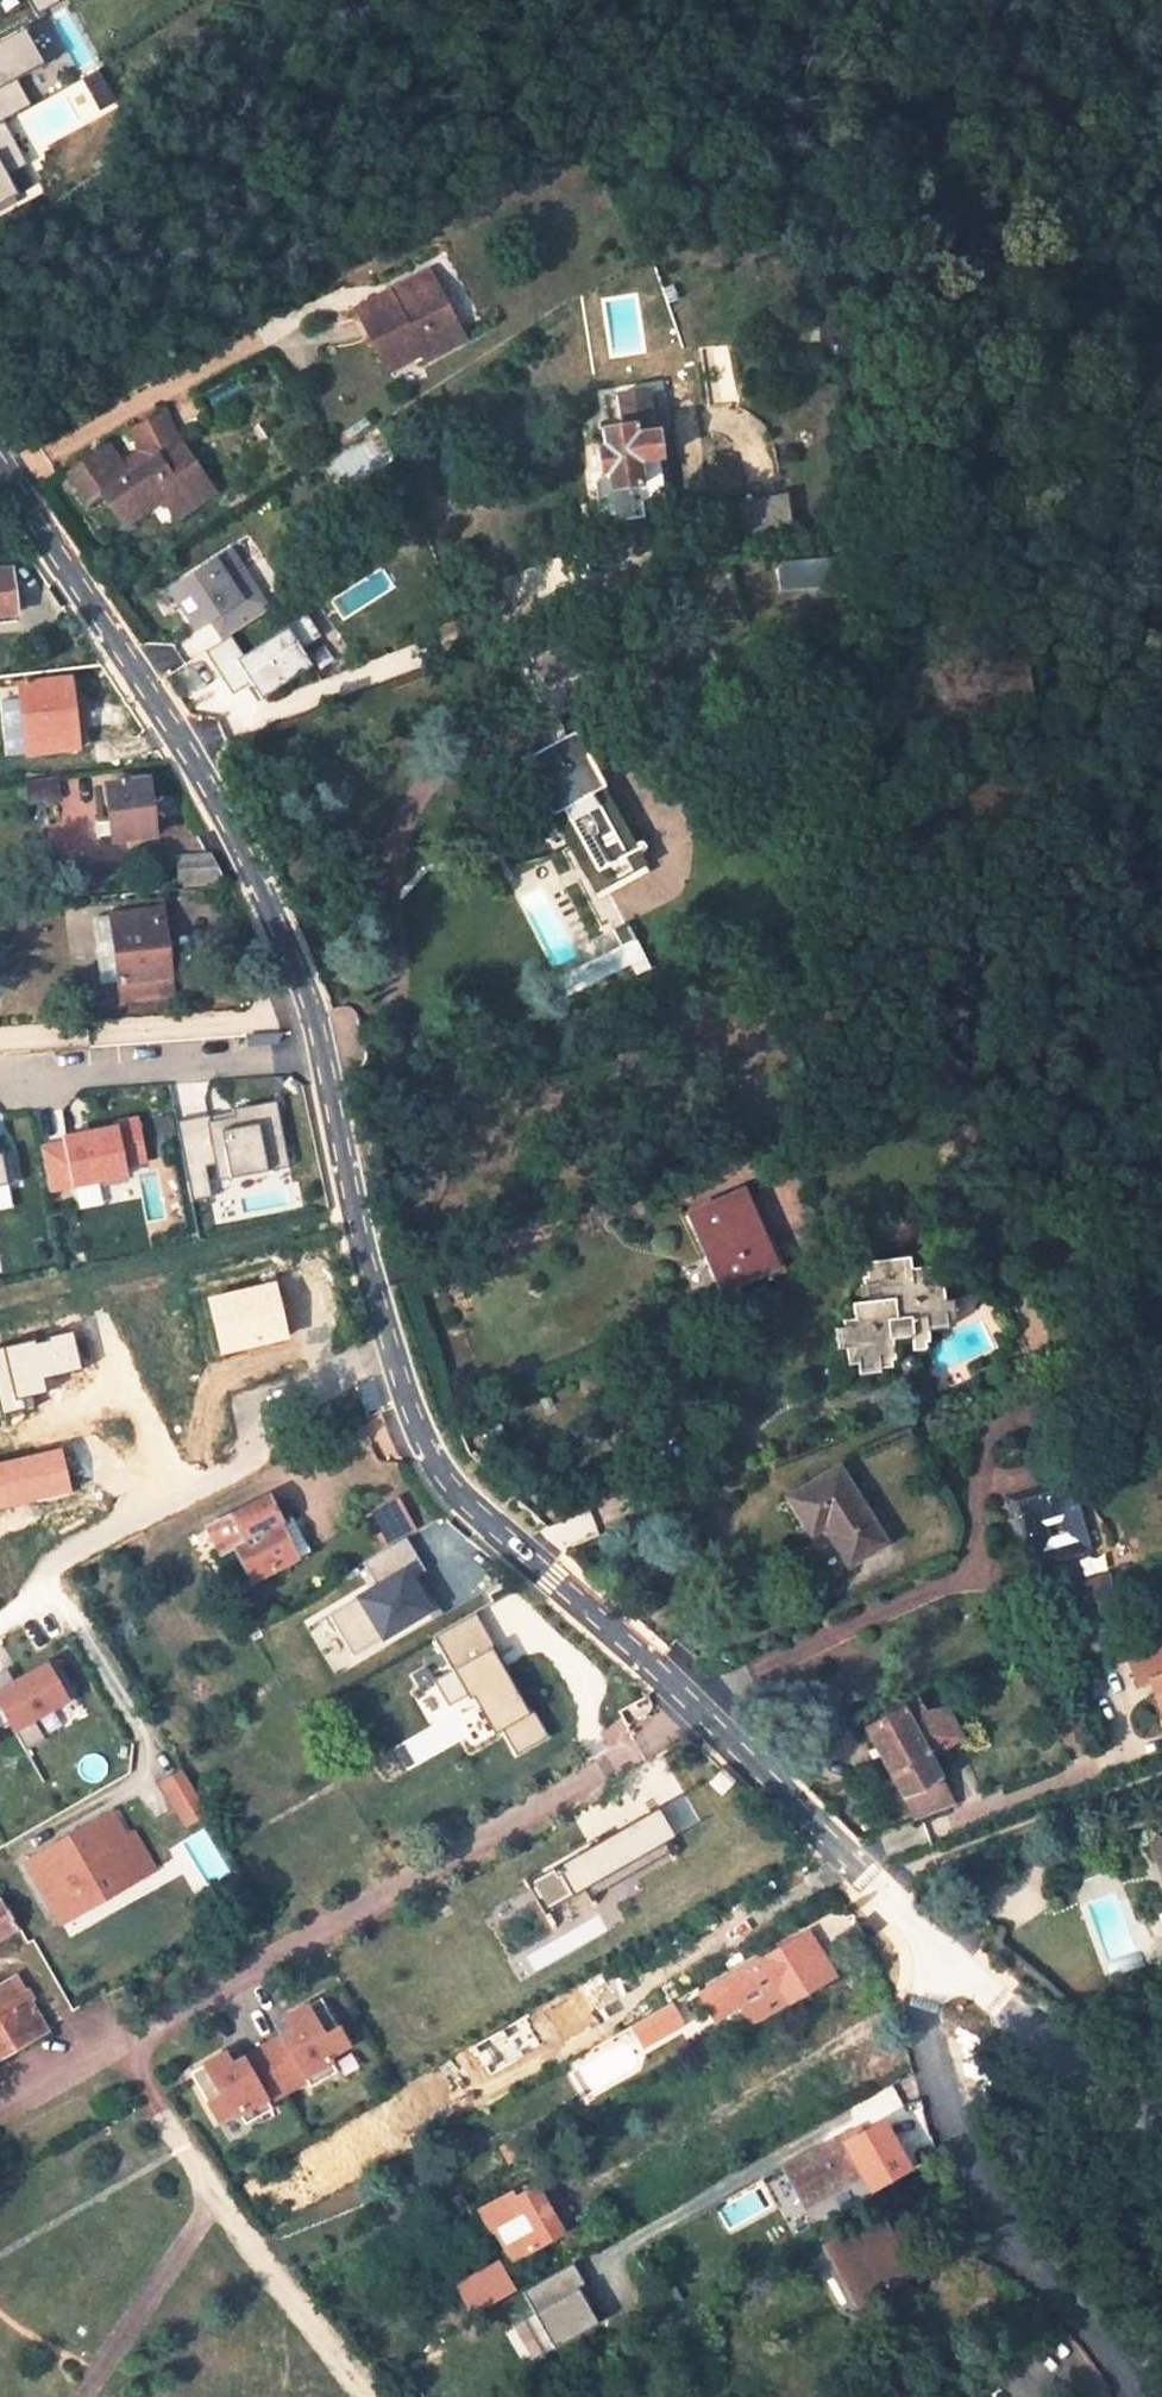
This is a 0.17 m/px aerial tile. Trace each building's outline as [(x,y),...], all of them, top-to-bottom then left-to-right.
[(15,149),(1,122),(0,123),(0,157),(15,149)] [(16,193),(0,161),(0,201),(16,193)] [(890,465),(877,315),(870,316),(869,301),(820,305),(823,346),(829,355),(838,355),(842,349),(845,383),(847,400),(852,468),(890,465)] [(348,388),(386,369),(392,380),(424,364),(394,303),(361,320),(356,311),(318,331),(348,388)] [(845,383),(826,384),(828,401),(847,400),(845,383)] [(609,489),(639,484),(641,500),(663,497),(654,430),(652,431),(647,392),(616,397),(620,426),(602,429),(604,447),(595,449),(598,473),(607,472),(609,489)] [(120,465),(105,445),(65,473),(86,504),(100,495),(123,528),(160,501),(177,490),(190,509),(212,494),(181,448),(178,450),(159,412),(126,429),(138,452),(120,465)] [(190,509),(177,490),(160,501),(174,520),(190,509)] [(783,496),(740,504),(747,545),(791,536),(783,496)] [(582,527),(604,524),(602,503),(579,506),(582,527)] [(236,546),(165,581),(199,649),(270,613),(236,546)] [(811,594),(859,592),(857,559),(778,564),(779,588),(810,587),(811,594)] [(15,615),(10,571),(0,572),(0,617),(15,615)] [(234,653),(254,695),(315,667),(295,625),(234,653)] [(570,631),(528,654),(556,704),(597,680),(570,631)] [(19,686),(27,752),(74,747),(67,680),(19,686)] [(519,761),(593,894),(644,865),(571,733),(519,761)] [(153,836),(146,781),(105,786),(112,842),(153,836)] [(179,883),(222,879),(209,856),(177,859),(179,883)] [(161,910),(111,916),(121,1000),(172,994),(161,910)] [(648,967),(626,922),(611,929),(621,948),(628,963),(634,974),(648,967)] [(621,948),(543,987),(551,1002),(628,963),(621,948)] [(181,1117),(192,1198),(210,1196),(208,1179),(286,1169),(277,1104),(181,1117)] [(138,1116),(37,1139),(49,1192),(150,1169),(138,1116)] [(10,1205),(0,1150),(0,1207),(10,1205)] [(687,1214),(720,1290),(762,1273),(752,1248),(762,1244),(758,1236),(740,1192),(687,1214)] [(783,1272),(767,1232),(759,1236),(762,1244),(752,1248),(762,1273),(765,1279),(783,1272)] [(890,1338),(909,1336),(910,1343),(927,1341),(925,1328),(945,1326),(939,1276),(929,1277),(928,1266),(909,1268),(907,1256),(864,1261),(865,1275),(860,1276),(861,1283),(859,1283),(860,1297),(869,1297),(869,1300),(850,1302),(853,1326),(832,1328),(834,1348),(845,1348),(847,1364),(856,1363),(857,1373),(878,1371),(876,1361),(893,1359),(890,1338)] [(1038,1563),(1089,1548),(1086,1536),(1113,1529),(1109,1515),(1161,1500),(1161,1489),(1154,1463),(1135,1469),(1132,1458),(1095,1469),(1103,1499),(1077,1508),(1073,1491),(1046,1498),(1044,1492),(1013,1501),(1019,1519),(1024,1517),(1038,1563)] [(847,1565),(883,1543),(836,1469),(789,1498),(811,1533),(823,1526),(847,1565)] [(251,1583),(308,1553),(289,1516),(279,1521),(267,1497),(208,1528),(221,1554),(233,1548),(239,1560),(249,1580),(251,1583)] [(380,1511),(396,1539),(413,1529),(397,1501),(380,1511)] [(431,1584),(409,1545),(376,1563),(388,1584),(374,1592),(382,1608),(397,1601),(398,1603),(431,1584)] [(235,1587),(249,1580),(239,1560),(225,1567),(235,1587)] [(478,1613),(439,1632),(503,1758),(542,1739),(478,1613)] [(1128,1652),(1139,1683),(1151,1679),(1161,1708),(1161,1640),(1128,1652)] [(7,1728),(69,1707),(53,1663),(0,1681),(0,1709),(7,1728)] [(448,1700),(465,1692),(454,1670),(437,1678),(448,1700)] [(862,1727),(888,1775),(891,1774),(912,1813),(948,1795),(926,1755),(942,1746),(917,1700),(901,1708),(900,1706),(862,1727)] [(708,1784),(727,1803),(740,1790),(720,1770),(708,1784)] [(156,1818),(196,1795),(184,1774),(144,1796),(156,1818)] [(133,1835),(120,1811),(112,1816),(126,1839),(133,1835)] [(112,1816),(28,1864),(49,1902),(69,1891),(81,1911),(153,1870),(133,1835),(126,1839),(112,1816)] [(1150,1844),(1161,1875),(1161,1839),(1150,1844)] [(69,1891),(49,1902),(61,1923),(81,1911),(69,1891)] [(1,1900),(0,1900),(0,1937),(17,1927),(1,1900)] [(795,1940),(724,1979),(701,1992),(713,2012),(720,2014),(738,2004),(750,2025),(824,1984),(822,1981),(831,1976),(810,1938),(797,1945),(795,1940)] [(0,1986),(0,2058),(45,2032),(15,1978),(0,1986)] [(549,2052),(596,2026),(586,2009),(610,1996),(600,1979),(530,2019),(531,2022),(506,2037),(517,2056),(543,2042),(549,2052)] [(215,2123),(352,2054),(322,1993),(282,2013),(289,2027),(230,2057),(226,2049),(187,2068),(215,2123)] [(667,2004),(630,2025),(641,2044),(679,2023),(667,2004)] [(802,2205),(859,2173),(868,2189),(911,2165),(885,2121),(843,2145),(840,2140),(783,2172),(802,2205)] [(561,2233),(535,2187),(513,2200),(510,2194),(478,2213),(489,2232),(494,2230),(512,2262),(531,2251),(541,2269),(568,2253),(558,2235),(561,2233)] [(884,2287),(904,2277),(909,2274),(907,2271),(889,2238),(883,2227),(861,2240),(856,2229),(823,2248),(854,2305),(884,2287)] [(889,2238),(907,2271),(924,2261),(906,2228),(889,2238)] [(517,2293),(526,2310),(502,2324),(524,2362),(599,2320),(569,2264),(517,2293)] [(472,2312),(510,2290),(495,2265),(456,2287),(472,2312)] [(915,2297),(904,2277),(884,2287),(895,2308),(915,2297)]
